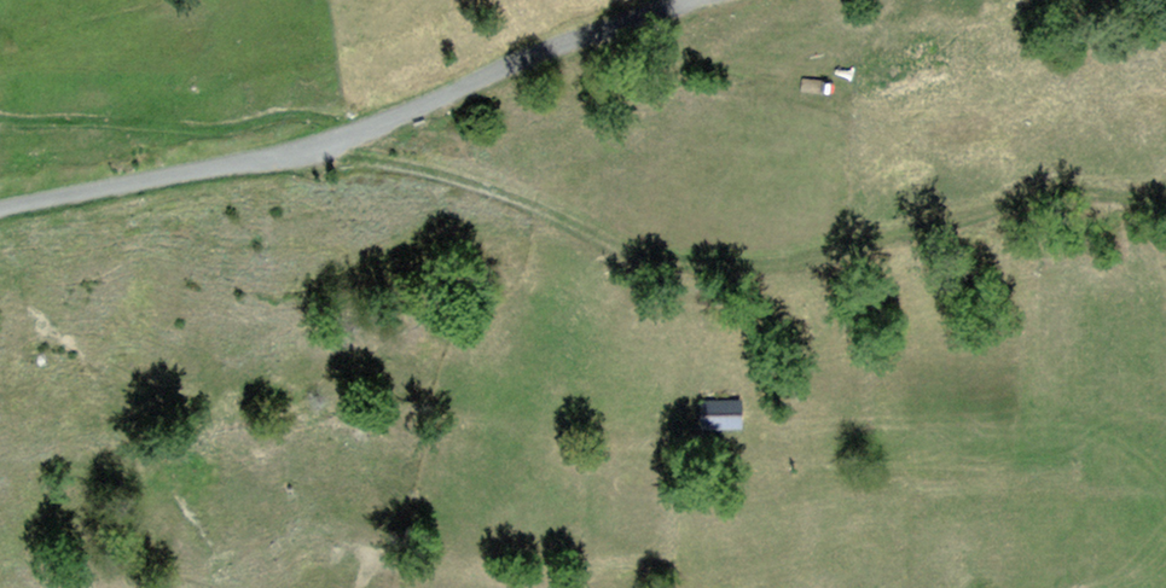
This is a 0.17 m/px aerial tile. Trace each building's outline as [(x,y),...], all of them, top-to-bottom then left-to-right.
[(749,400),(711,401),(712,429),(750,428),(749,400)]
